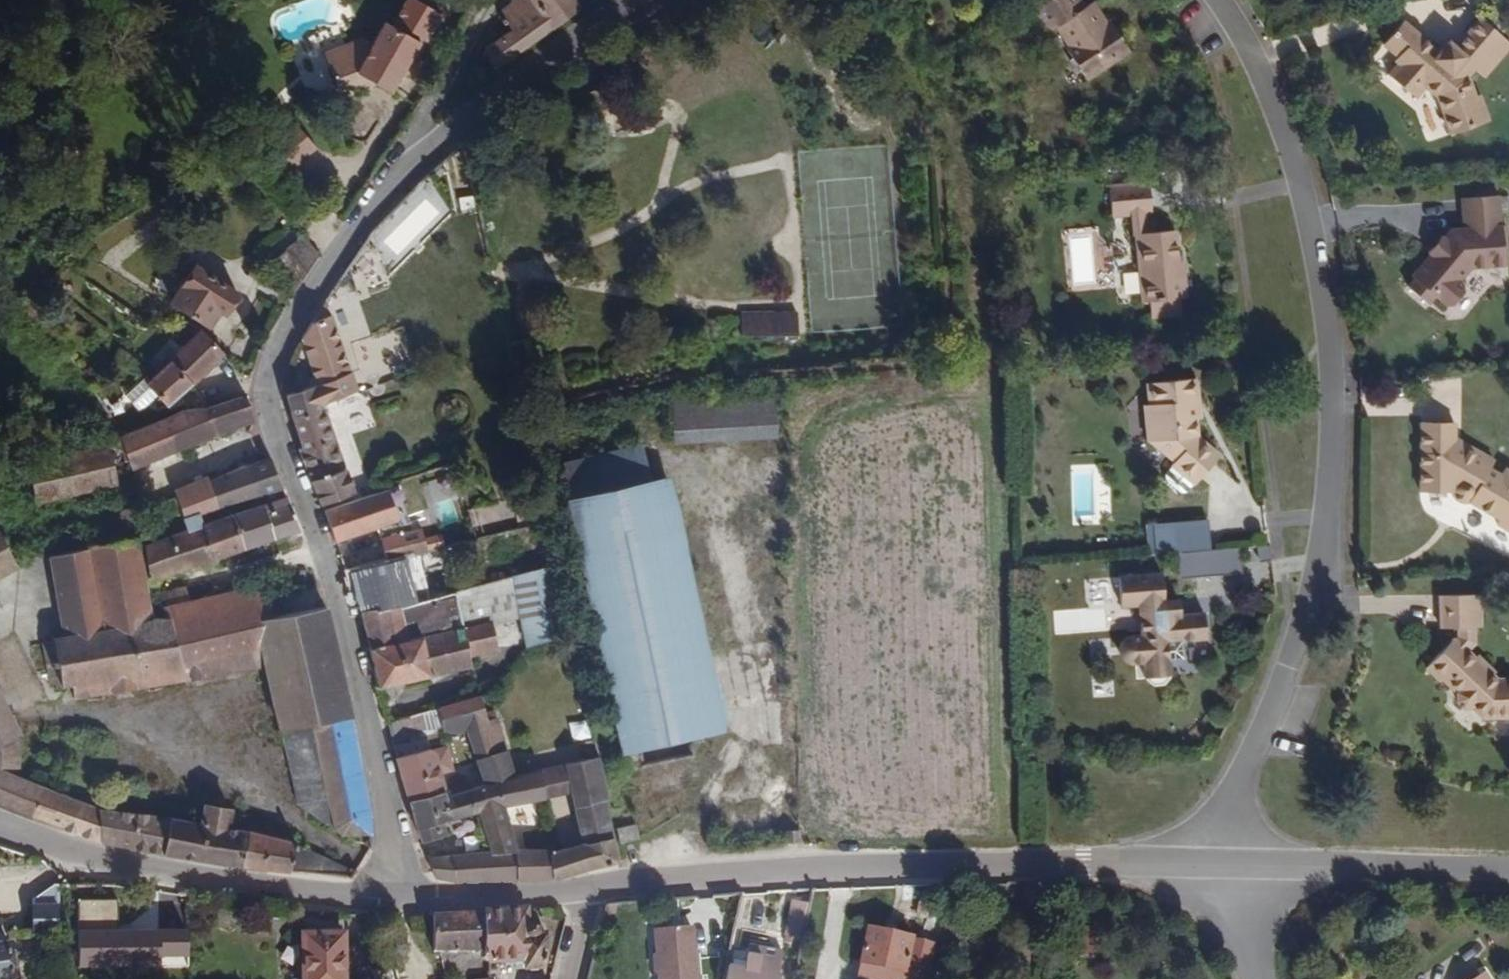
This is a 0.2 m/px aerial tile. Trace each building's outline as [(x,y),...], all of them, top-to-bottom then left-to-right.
[(584,9),(577,0),(539,0),(545,9),(486,47),(498,64),(584,9)] [(539,0),(508,0),(507,2),(486,47),(545,9),(539,0)] [(1118,44),(1112,46),(1103,33),(1109,28),(1098,10),(1087,14),(1077,0),(1061,0),(1035,15),(1050,39),(1060,32),(1073,52),(1068,55),(1089,86),(1130,62),(1118,44)] [(401,92),(420,60),(411,55),(424,34),(436,41),(447,22),(419,4),(404,25),(394,20),(383,40),(376,39),(335,51),(345,89),(357,85),(360,85),(367,90),(382,85),(386,85),(401,92)] [(1508,53),(1508,47),(1479,21),(1459,45),(1450,39),(1442,49),(1407,17),(1385,40),(1402,56),(1399,62),(1404,67),(1394,77),(1413,96),(1422,85),(1442,103),(1454,138),(1490,126),(1479,98),(1473,100),(1467,81),(1472,75),(1483,84),(1508,53)] [(1124,41),(1114,25),(1109,28),(1103,33),(1112,46),(1118,44),(1124,41)] [(424,63),(436,41),(424,34),(411,55),(420,60),(424,63)] [(288,151),(297,164),(318,150),(309,137),(288,151)] [(1152,182),(1111,186),(1114,217),(1137,215),(1155,213),(1152,182)] [(1504,264),(1499,192),(1459,194),(1461,223),(1449,224),(1444,232),(1437,235),(1427,245),(1409,269),(1413,272),(1405,283),(1427,303),(1433,294),(1449,306),(1465,283),(1460,279),(1470,265),(1504,264)] [(1156,228),(1155,213),(1137,215),(1138,230),(1156,228)] [(396,277),(379,222),(373,228),(349,264),(351,266),(359,289),(396,277)] [(1188,295),(1183,257),(1174,258),(1168,227),(1156,228),(1138,230),(1141,240),(1135,240),(1143,301),(1151,300),(1154,321),(1183,317),(1182,297),(1188,295)] [(299,287),(325,246),(315,236),(279,265),(299,287)] [(227,313),(244,292),(199,265),(179,293),(218,317),(223,310),(227,313)] [(362,383),(333,307),(317,311),(305,331),(308,338),(321,377),(327,397),(362,383)] [(799,313),(752,313),(752,337),(799,337),(799,313)] [(192,378),(223,347),(201,331),(169,360),(192,378)] [(192,378),(169,360),(152,374),(146,381),(165,393),(173,397),(192,378)] [(327,397),(321,377),(292,387),(299,408),(327,397)] [(1202,436),(1200,415),(1203,408),(1200,380),(1149,385),(1149,404),(1141,406),(1144,446),(1150,447),(1175,469),(1178,466),(1200,486),(1224,458),(1202,436)] [(146,410),(165,393),(146,381),(131,394),(146,410)] [(218,427),(247,413),(235,392),(216,400),(185,401),(137,424),(124,429),(126,435),(129,440),(138,464),(179,444),(218,427)] [(677,400),(679,435),(679,442),(729,441),(780,439),(778,396),(677,400)] [(350,459),(327,397),(299,408),(309,439),(306,441),(317,472),(350,459)] [(1458,448),(1457,429),(1424,428),(1423,474),(1423,495),(1444,497),(1457,496),(1508,520),(1507,525),(1508,526),(1508,479),(1497,473),(1497,464),(1458,448)] [(138,464),(129,440),(126,435),(109,439),(119,477),(141,471),(138,464)] [(119,477),(109,439),(30,457),(41,497),(119,477)] [(645,482),(636,443),(558,460),(566,500),(645,482)] [(226,499),(284,481),(267,449),(215,471),(205,475),(204,472),(175,483),(187,510),(201,505),(203,509),(220,504),(220,500),(226,499)] [(359,486),(350,459),(317,472),(326,499),(359,486)] [(425,542),(414,506),(417,505),(406,476),(348,498),(329,506),(339,534),(378,520),(388,552),(425,542)] [(677,533),(665,478),(645,482),(566,500),(578,554),(677,533)] [(301,525),(290,493),(270,499),(280,532),(301,525)] [(270,499),(269,494),(240,503),(235,503),(238,507),(248,543),(280,532),(270,499)] [(205,515),(235,503),(234,501),(227,503),(226,499),(220,500),(220,504),(203,509),(205,515)] [(248,543),(238,507),(235,503),(205,515),(196,520),(209,556),(248,543)] [(205,515),(203,509),(201,505),(187,510),(191,521),(196,520),(205,515)] [(209,556),(196,520),(191,521),(155,536),(150,538),(159,572),(209,556)] [(1150,525),(1152,555),(1181,553),(1214,551),(1212,520),(1150,525)] [(0,528),(0,566),(16,558),(0,528)] [(341,642),(329,597),(274,609),(268,583),(177,604),(159,572),(150,538),(155,536),(154,528),(127,534),(108,540),(55,549),(76,629),(62,632),(61,635),(55,636),(55,647),(61,647),(62,652),(68,652),(70,667),(81,666),(84,684),(175,670),(176,677),(195,674),(194,666),(271,658),(282,702),(268,705),(279,729),(289,727),(296,751),(329,748),(342,816),(350,820),(357,820),(358,827),(372,827),(372,832),(375,841),(380,836),(369,768),(341,642)] [(720,728),(677,533),(578,554),(588,603),(607,693),(619,753),(634,749),(640,770),(692,757),(690,744),(700,743),(698,733),(720,728)] [(1214,551),(1181,553),(1183,577),(1245,573),(1243,548),(1214,551)] [(407,593),(397,556),(360,566),(370,600),(400,595),(407,593)] [(1182,656),(1180,636),(1196,634),(1205,634),(1204,607),(1180,609),(1180,594),(1163,595),(1160,570),(1116,575),(1118,604),(1141,603),(1143,630),(1140,633),(1137,632),(1132,632),(1125,636),(1122,642),(1122,649),(1127,656),(1133,659),(1145,659),(1147,679),(1170,678),(1170,657),(1182,656)] [(409,631),(403,609),(400,595),(370,600),(369,605),(376,639),(409,631)] [(1501,684),(1480,665),(1480,661),(1486,654),(1486,632),(1494,633),(1494,601),(1454,599),(1452,625),(1454,631),(1469,632),(1468,645),(1458,644),(1436,668),(1430,676),(1444,690),(1452,689),(1484,720),(1508,720),(1508,684),(1501,684)] [(475,656),(473,644),(502,638),(498,611),(409,631),(376,639),(384,677),(475,656)] [(1197,655),(1196,634),(1180,636),(1182,656),(1197,655)] [(0,672),(0,765),(9,768),(0,788),(0,793),(103,833),(112,835),(192,848),(187,807),(137,796),(35,768),(26,720),(0,672)] [(510,767),(487,685),(444,700),(450,719),(454,723),(467,734),(477,775),(510,767)] [(596,746),(589,716),(553,726),(560,754),(596,746)] [(452,781),(439,740),(403,751),(415,790),(452,781)] [(622,861),(596,746),(560,754),(567,782),(579,834),(568,835),(550,838),(557,868),(572,866),(590,863),(622,861)] [(342,816),(329,748),(296,751),(307,793),(342,816)] [(567,782),(560,754),(544,759),(552,786),(567,782)] [(568,835),(552,786),(544,759),(538,760),(543,789),(550,838),(568,835)] [(543,789),(538,760),(510,767),(477,775),(452,781),(415,790),(419,801),(430,830),(452,825),(450,815),(485,807),(492,843),(437,847),(443,861),(450,866),(460,871),(470,871),(557,868),(550,838),(524,841),(515,796),(543,789)] [(9,768),(0,765),(0,788),(9,768)] [(362,854),(310,829),(299,824),(244,815),(245,804),(225,803),(224,815),(187,807),(192,848),(258,858),(273,859),(304,860),(352,864),(362,854)] [(644,837),(639,822),(618,828),(623,841),(644,837)] [(42,854),(17,840),(12,839),(0,838),(0,874),(43,875),(42,854)] [(59,952),(59,893),(38,894),(38,924),(26,926),(30,953),(59,952)] [(136,925),(135,893),(101,893),(102,926),(136,925)] [(546,977),(544,941),(523,942),(522,917),(483,918),(486,958),(488,971),(521,970),(522,978),(546,977)] [(486,958),(483,918),(433,921),(436,957),(486,958)] [(353,928),(310,926),(309,945),(309,978),(352,978),(353,928)] [(654,931),(658,978),(702,978),(698,928),(654,931)] [(901,971),(907,935),(865,928),(857,964),(901,971)] [(778,957),(743,949),(741,963),(768,966),(766,978),(773,978),(778,957)] [(8,957),(0,958),(0,978),(10,978),(8,957)] [(768,966),(741,963),(739,974),(722,971),(720,978),(766,978),(768,966)]
